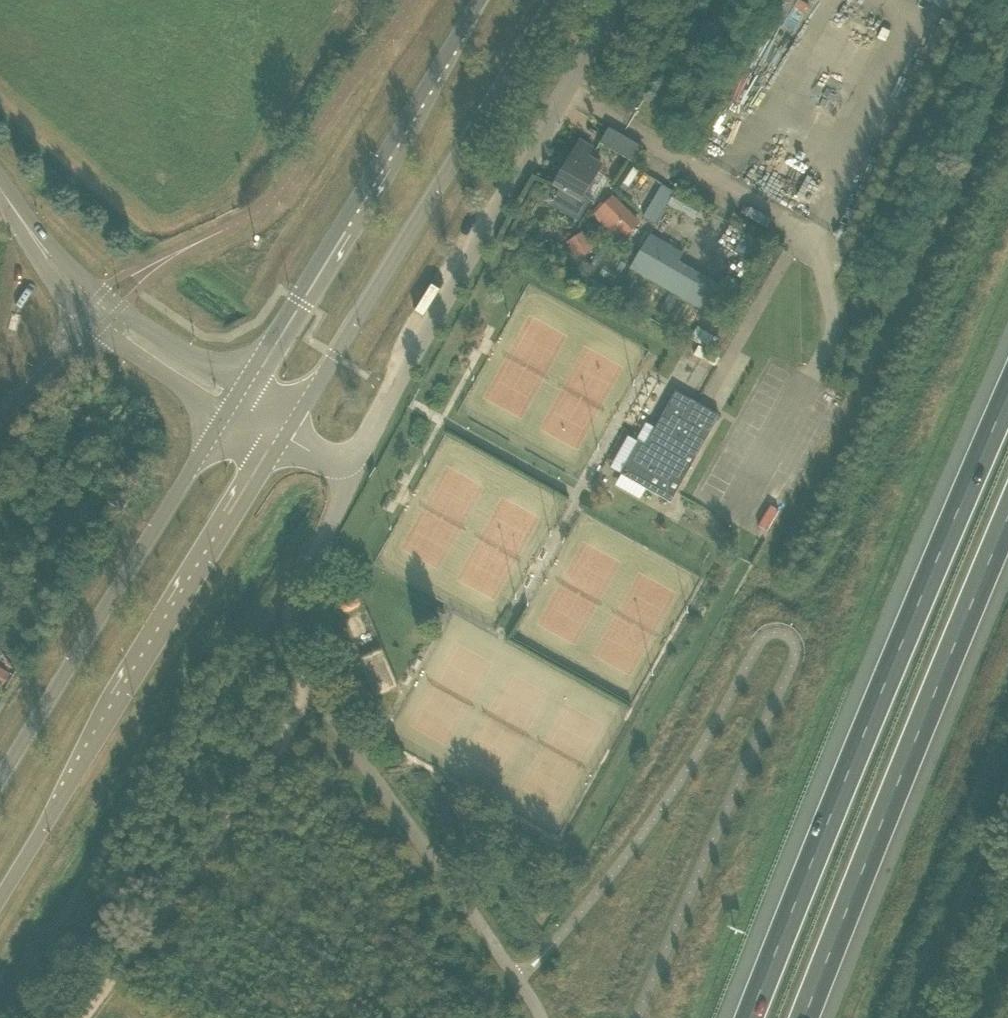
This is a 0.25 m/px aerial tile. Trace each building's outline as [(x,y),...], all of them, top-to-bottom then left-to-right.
[(956,14),(963,0),(926,0),(956,14)] [(643,148),(609,128),(600,143),(634,163),(643,148)] [(580,141),(554,186),(561,190),(553,203),(579,217),(589,200),(584,196),(602,165),(587,157),(592,148),(580,141)] [(636,187),(631,184),(639,172),(633,168),(620,188),(631,195),(636,187)] [(662,185),(645,216),(655,222),(673,191),(662,185)] [(610,232),(609,233),(619,243),(638,223),(613,198),(595,216),(601,222),(610,232)] [(577,261),(595,249),(584,232),(566,243),(577,261)] [(736,250),(748,257),(757,241),(745,234),(736,250)] [(630,268),(664,288),(705,312),(720,286),(679,262),(684,254),(650,235),(630,268)] [(671,503),(720,416),(676,391),(645,446),(639,442),(620,475),(671,503)] [(2,687),(10,674),(0,668),(0,686),(2,687)]
